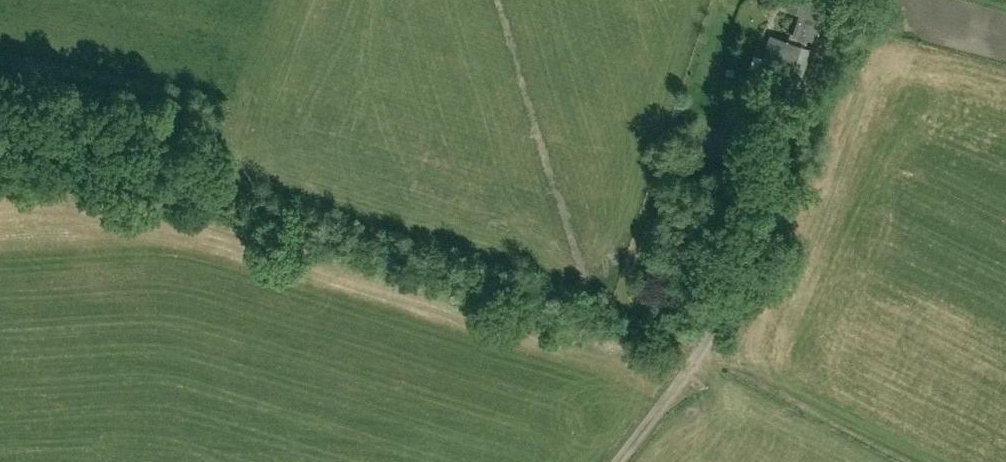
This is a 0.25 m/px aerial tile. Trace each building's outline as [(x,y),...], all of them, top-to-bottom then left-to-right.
[(822,0),(789,0),(787,8),(801,13),(794,33),(816,42),(821,26),(814,23),(822,0)] [(793,42),(780,79),(798,86),(812,49),(793,42)]
